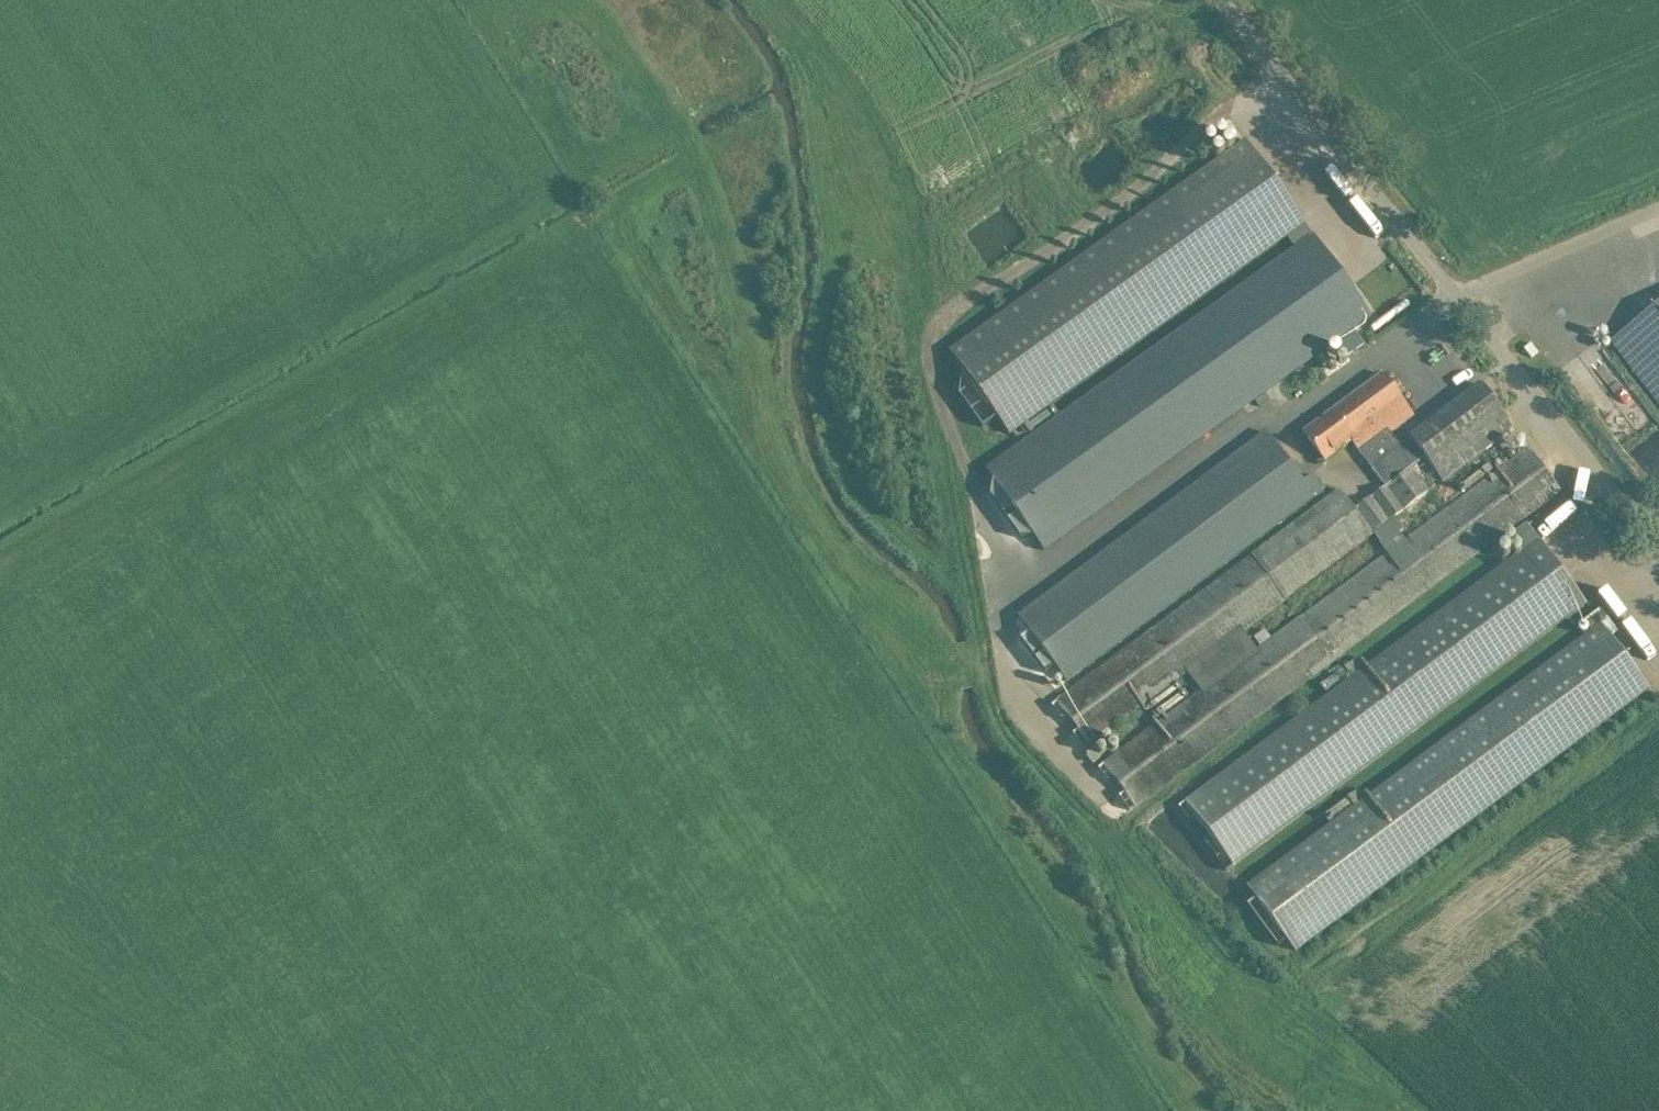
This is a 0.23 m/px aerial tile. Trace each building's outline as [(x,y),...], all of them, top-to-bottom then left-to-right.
[(1246,140),(951,351),(962,367),(998,417),(1010,434),(1286,236),(1293,246),(1312,233),(1246,140)] [(989,469),(987,470),(1043,549),(1336,341),(1340,346),(1356,334),(1352,329),(1370,316),(1344,281),(1314,238),(989,469)] [(1611,340),(1658,402),(1658,303),(1611,340)] [(1254,637),(1262,647),(1104,764),(1136,806),(1560,491),(1529,448),(1405,540),(1399,533),(1404,529),(1394,517),(1429,491),(1403,456),(1417,446),(1443,481),(1513,428),(1481,385),(1400,447),(1390,433),(1414,415),(1383,374),(1304,433),(1325,461),(1352,441),(1385,486),(1370,497),(1354,509),(1341,491),(1225,577),(1058,701),(1071,718),(1089,744),(1288,596),(1372,533),(1388,553),(1299,619),(1273,639),(1265,629),(1254,637)] [(1485,388),(1490,393),(1496,389),(1491,383),(1485,388)] [(1048,408),(1026,423),(1032,431),(1054,416),(1048,408)] [(1272,437),(1025,620),(1072,684),(1328,493),(1318,480),(1309,487),(1272,437)] [(1522,551),(1185,801),(1232,865),(1585,604),(1527,525),(1511,537),(1522,551)] [(1617,631),(1601,609),(1585,620),(1593,631),(1247,887),(1294,950),(1648,688),(1610,637),(1617,631)]
